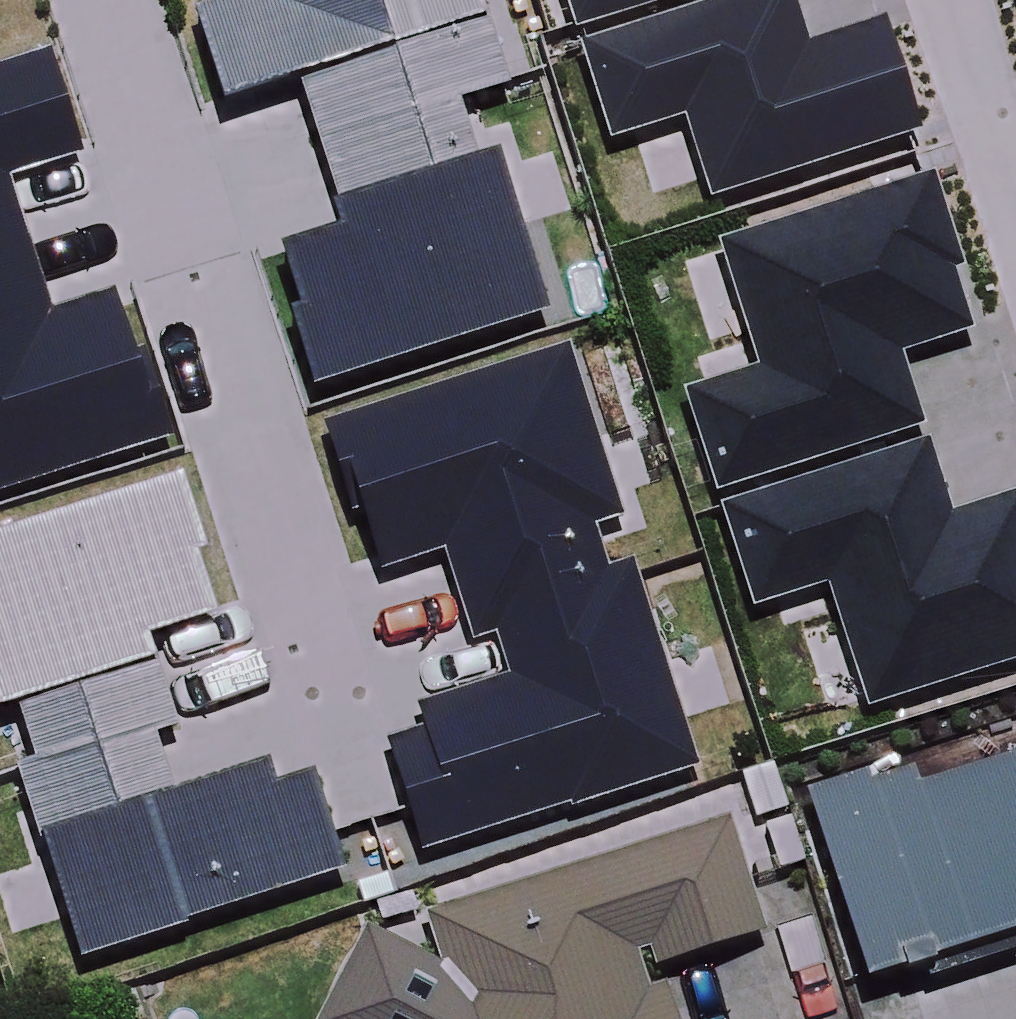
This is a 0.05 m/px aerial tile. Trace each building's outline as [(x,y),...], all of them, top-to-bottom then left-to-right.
[(192,7),(218,92),(298,68),(321,135),(447,96),(494,80),(469,0),(214,0),(192,7)] [(579,15),(626,0),(574,0),(579,15)] [(587,42),(612,123),(687,101),(714,181),(900,121),(873,28),(796,52),(781,0),(730,0),(587,42)] [(69,144),(40,47),(0,60),(0,166),(69,144)] [(447,96),(321,135),(347,222),(280,243),(320,375),(545,306),(495,145),(465,154),(447,96)] [(19,238),(0,175),(0,244),(19,238)] [(920,183),(726,241),(765,367),(693,389),(719,475),(911,417),(886,341),(961,319),(920,183)] [(0,244),(0,482),(153,436),(109,289),(44,309),(19,238),(0,244)] [(561,346),(327,417),(371,558),(447,535),(470,613),(597,575),(579,518),(611,508),(561,346)] [(725,503),(753,593),(828,570),(866,690),(1015,643),(1015,497),(1015,494),(939,519),(917,444),(725,503)] [(21,766),(167,721),(137,623),(204,602),(165,477),(0,529),(0,698),(21,766)] [(597,575),(470,613),(492,682),(427,702),(433,723),(386,738),(418,842),(686,760),(627,566),(597,575)] [(142,729),(21,766),(78,944),(337,864),(307,769),(264,782),(258,761),(161,790),(142,729)] [(814,799),(871,982),(1015,937),(1015,738),(814,799)] [(731,826),(431,923),(456,1000),(446,1018),(672,1018),(656,969),(766,934),(731,826)]
